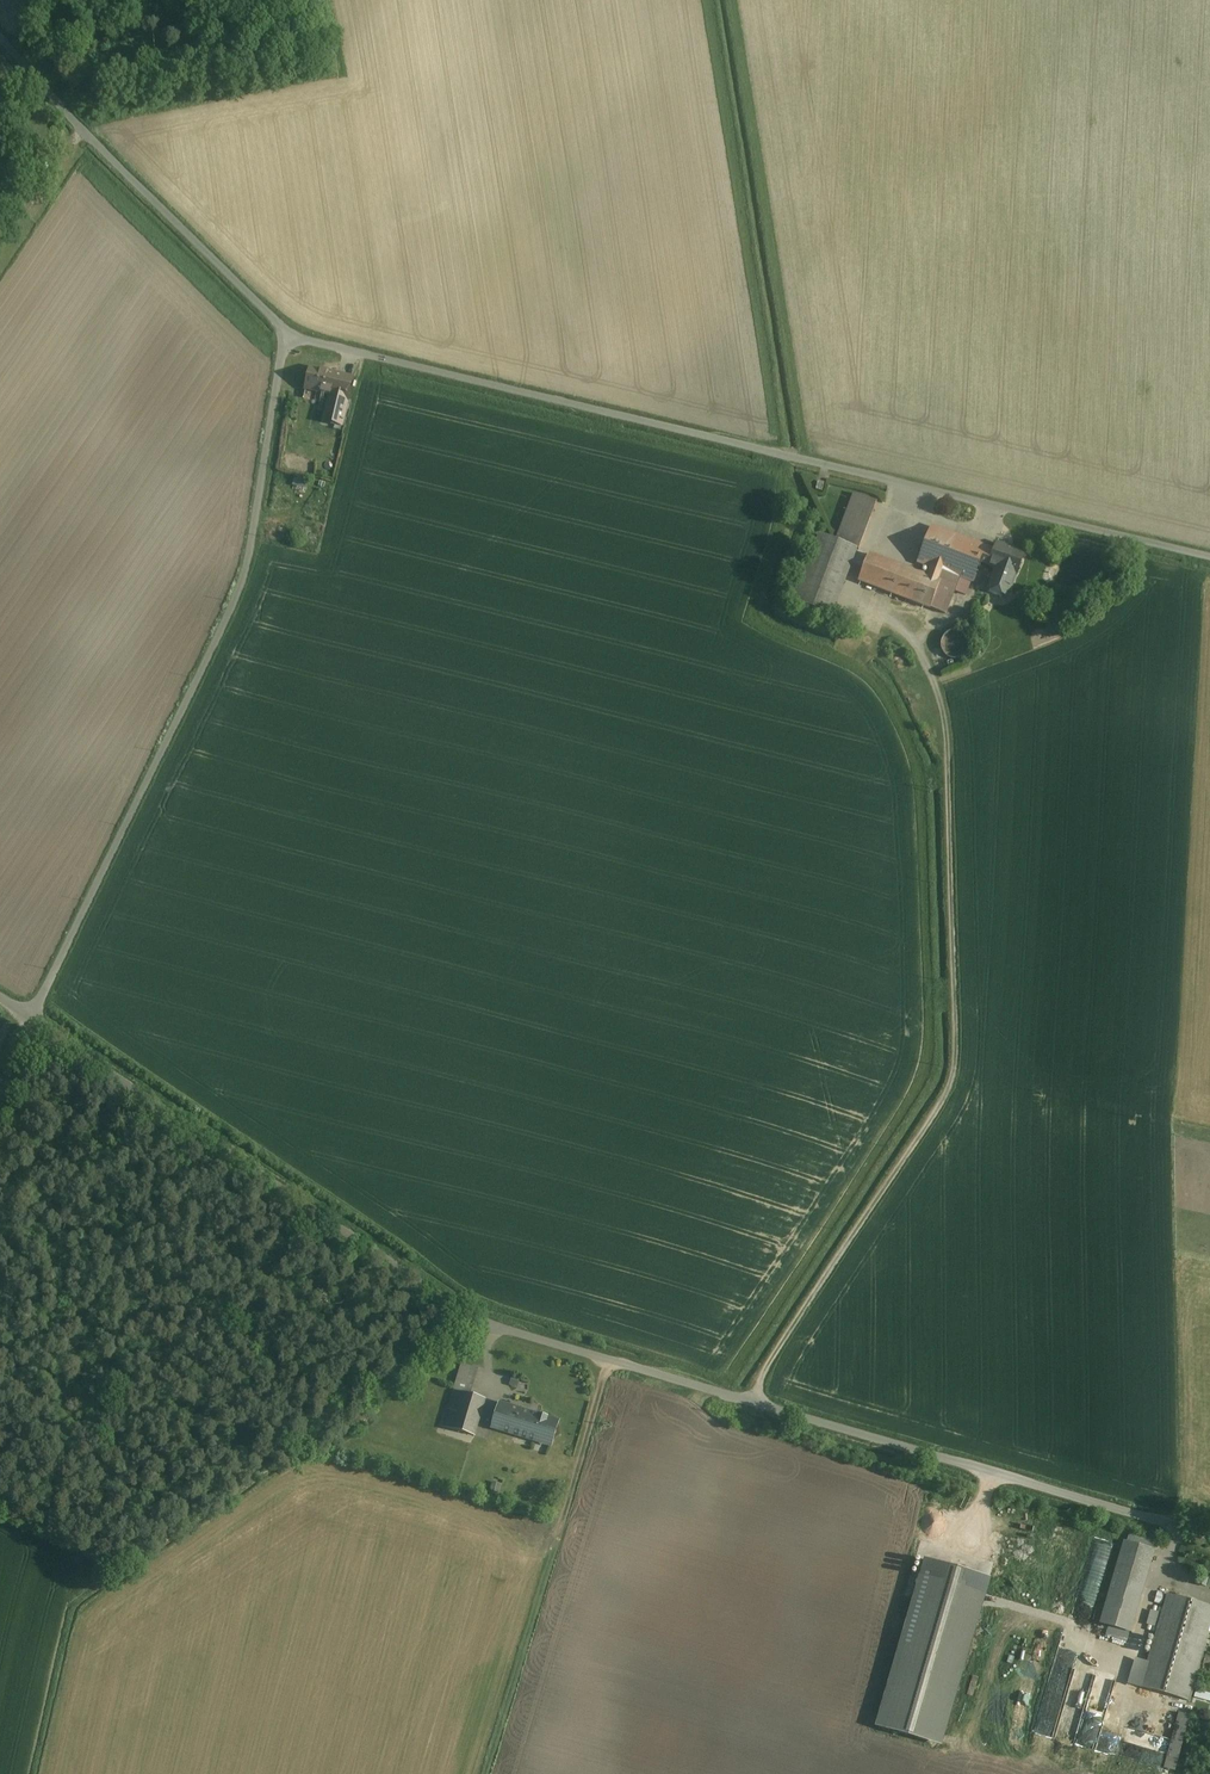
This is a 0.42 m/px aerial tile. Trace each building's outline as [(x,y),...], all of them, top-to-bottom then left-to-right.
[(351,378),(335,375),(335,374),(310,368),(305,389),(330,395),(329,398),(345,402),(351,378)] [(345,402),(329,398),(325,415),(342,419),(345,402)] [(342,419),(325,415),(324,420),(341,424),(342,419)] [(305,486),(306,478),(293,477),(292,485),(305,486)] [(823,483),(817,482),(815,490),(821,492),(823,483)] [(876,502),(853,493),(834,541),(856,549),(858,550),(876,502)] [(983,547),(931,528),(919,562),(958,577),(970,581),(975,569),(978,561),(983,547)] [(834,541),(819,535),(794,601),(831,615),(856,549),(834,541)] [(1023,554),(996,544),(994,551),(983,547),(978,561),(995,568),(1014,575),(1015,575),(1023,554)] [(926,576),(868,554),(858,580),(945,613),(958,577),(929,566),(926,576)] [(1014,575),(995,568),(987,589),(1006,596),(1014,575)] [(981,572),(975,569),(970,581),(977,583),(981,572)] [(1059,614),(1047,615),(1048,629),(1060,627),(1059,614)] [(956,631),(954,631),(950,631),(948,632),(946,634),(944,635),(944,636),(942,638),(941,640),(940,642),(940,645),(941,649),(941,650),(942,652),(943,653),(944,654),(945,656),(947,657),(949,658),(950,659),(953,659),(955,659),(957,659),(959,658),(961,657),(963,656),(965,655),(966,652),(968,650),(968,648),(968,647),(969,645),(968,643),(968,641),(967,639),(966,637),(965,635),(963,634),(962,633),(960,632),(959,631),(956,631)] [(476,1370),(461,1365),(456,1381),(471,1386),(476,1370)] [(471,1386),(456,1381),(453,1390),(469,1395),(471,1386)] [(469,1395),(453,1390),(447,1409),(449,1410),(444,1427),(450,1429),(473,1436),(484,1399),(469,1395)] [(536,1415),(499,1404),(492,1428),(550,1445),(557,1421),(536,1415)] [(363,1409),(351,1418),(357,1426),(369,1417),(363,1409)] [(491,1489),(499,1491),(501,1484),(494,1481),(491,1489)] [(1153,1551),(1123,1542),(1100,1623),(1129,1632),(1153,1551)] [(924,1560),(900,1642),(915,1646),(939,1564),(924,1560)] [(939,1564),(915,1646),(900,1642),(900,1643),(876,1726),(939,1745),(988,1579),(939,1564)] [(1207,1579),(1199,1577),(1197,1584),(1205,1586),(1207,1579)] [(1167,1594),(1140,1687),(1186,1701),(1209,1620),(1209,1607),(1167,1594)] [(1109,1704),(1098,1744),(1111,1747),(1122,1708),(1109,1704)] [(1191,1717),(1179,1713),(1163,1767),(1175,1771),(1191,1717)]
